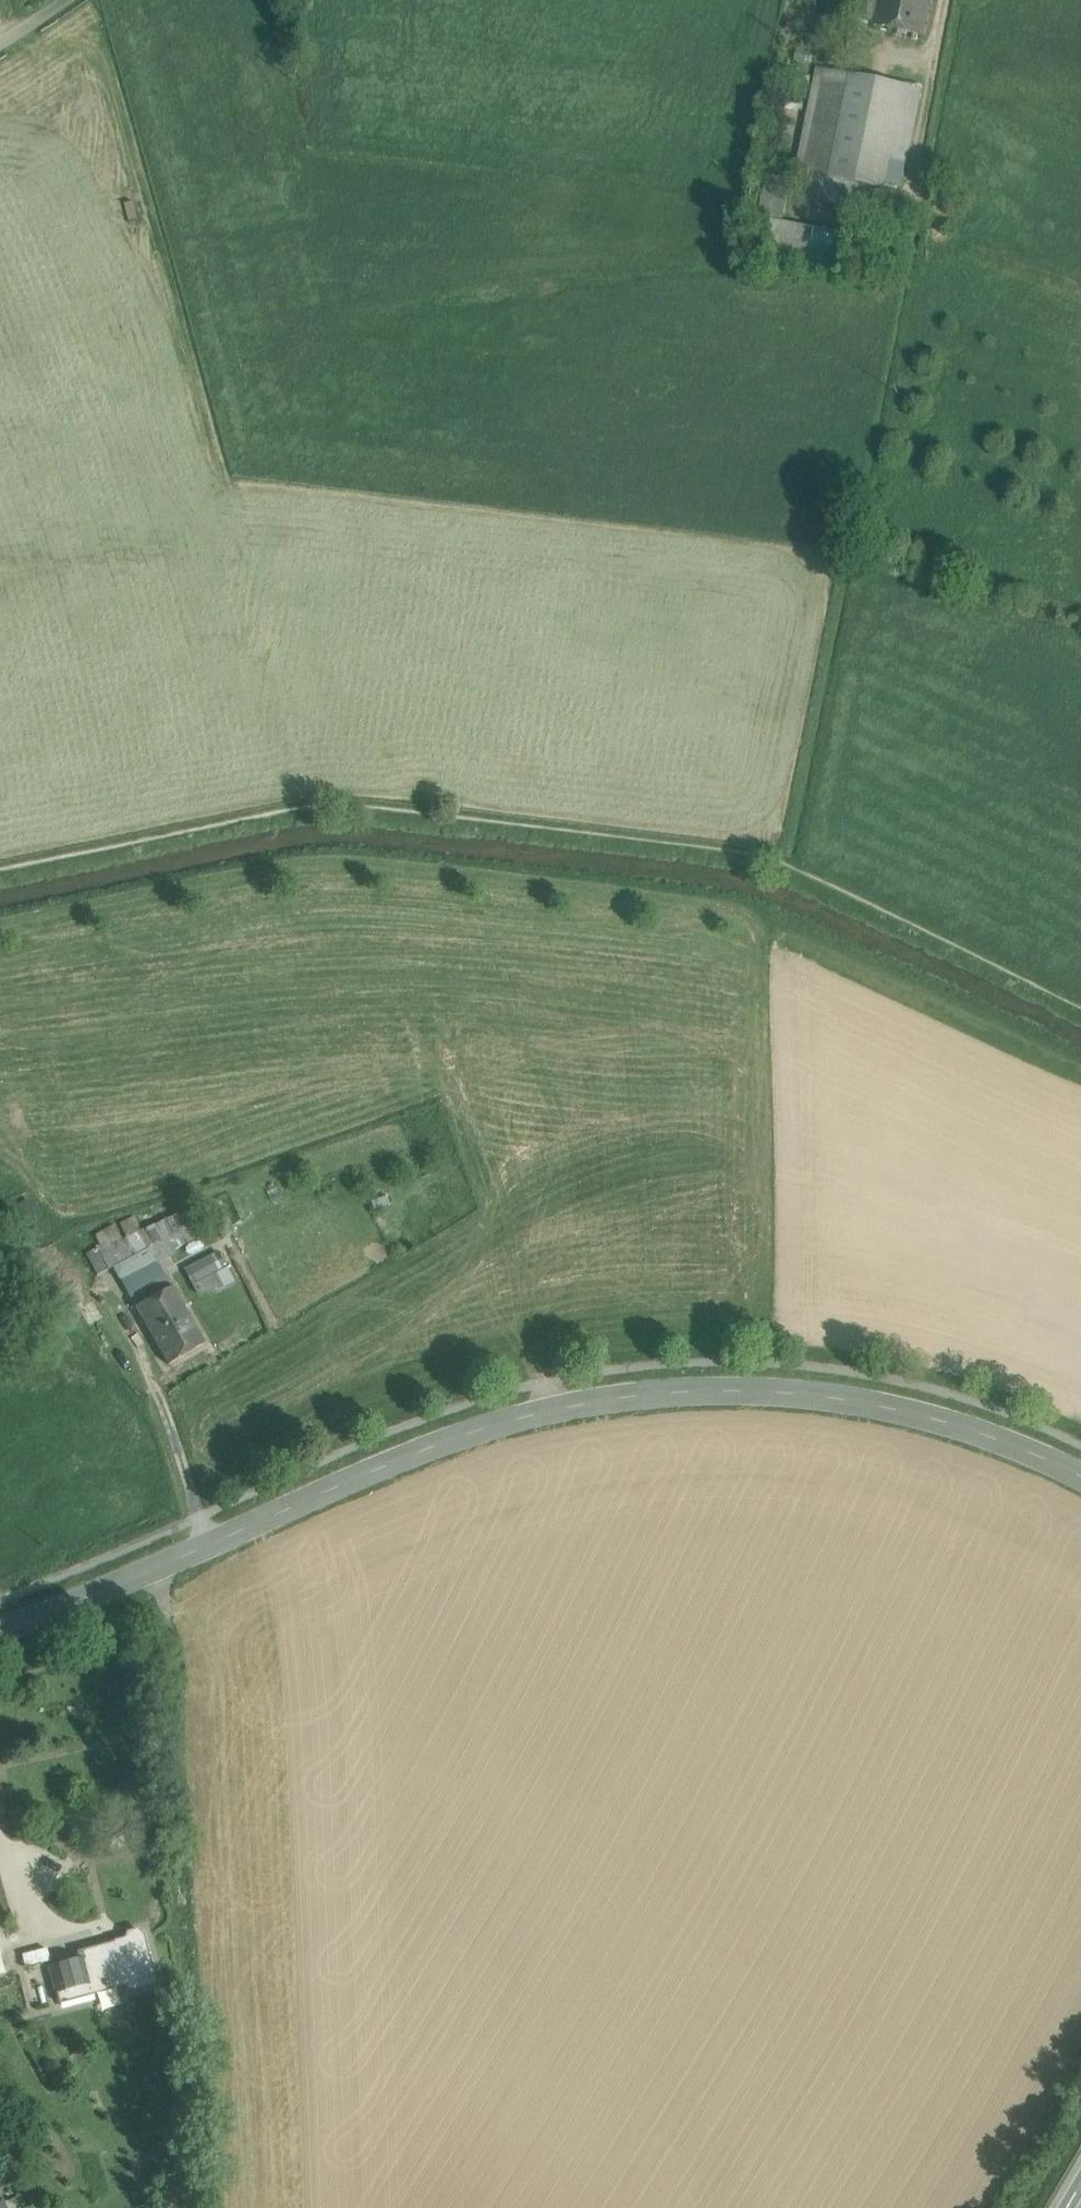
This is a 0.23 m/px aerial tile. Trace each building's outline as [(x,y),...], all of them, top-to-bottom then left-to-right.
[(876,25),(923,35),(930,0),(881,0),(876,25)] [(853,75),(819,69),(798,172),(832,178),(853,75)] [(906,86),(853,75),(832,178),(884,189),(889,161),(906,164),(921,88),(907,85),(906,86)] [(140,1254),(146,1266),(153,1263),(147,1251),(154,1247),(146,1230),(123,1241),(99,1253),(108,1270),(113,1268),(140,1254)] [(97,1249),(99,1253),(123,1241),(120,1234),(96,1247),(97,1249)] [(97,1276),(108,1270),(99,1253),(97,1249),(86,1254),(97,1276)] [(189,1267),(198,1284),(226,1269),(217,1252),(189,1267)] [(156,1284),(163,1280),(153,1263),(146,1266),(140,1254),(113,1268),(131,1298),(156,1284)] [(156,1284),(162,1294),(173,1287),(168,1278),(163,1280),(156,1284)] [(131,1298),(136,1308),(162,1294),(156,1284),(131,1298)] [(145,1324),(182,1303),(173,1287),(162,1294),(136,1308),(135,1308),(145,1324)] [(182,1303),(145,1324),(168,1366),(205,1345),(182,1303)] [(115,1943),(82,1952),(84,1958),(50,1967),(60,2003),(61,2003),(61,2005),(95,1997),(93,1989),(107,1986),(107,1988),(111,1987),(110,1985),(125,1981),(128,1991),(156,1984),(143,1935),(138,1930),(128,1932),(126,1938),(115,1942),(115,1943)]
